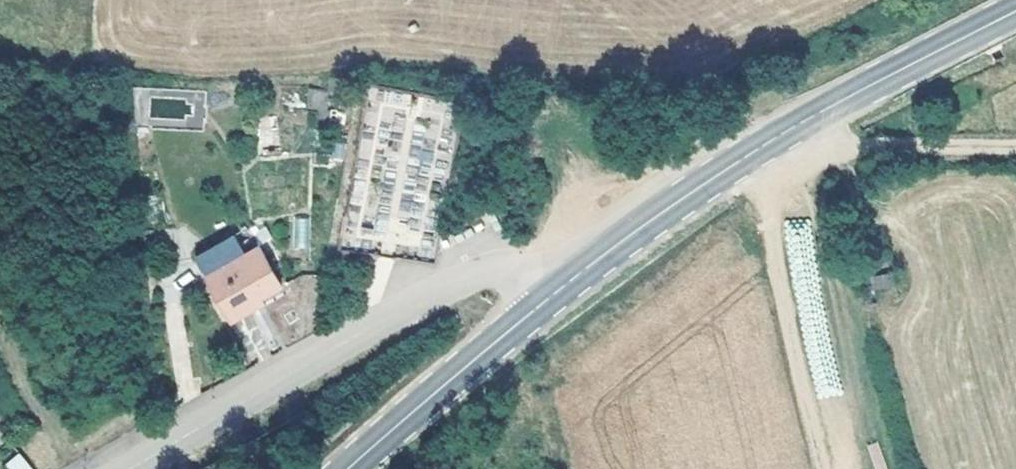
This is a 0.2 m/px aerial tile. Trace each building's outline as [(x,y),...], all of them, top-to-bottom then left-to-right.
[(324,108),(326,90),(308,88),(307,107),(324,108)] [(308,247),(307,217),(292,218),(293,247),(308,247)] [(210,302),(233,293),(230,286),(241,281),(264,272),(248,231),(191,254),(210,302)] [(230,286),(233,293),(244,289),(241,281),(230,286)] [(0,432),(0,460),(3,463),(16,453),(0,432)] [(7,468),(31,468),(19,453),(3,464),(7,468)]
